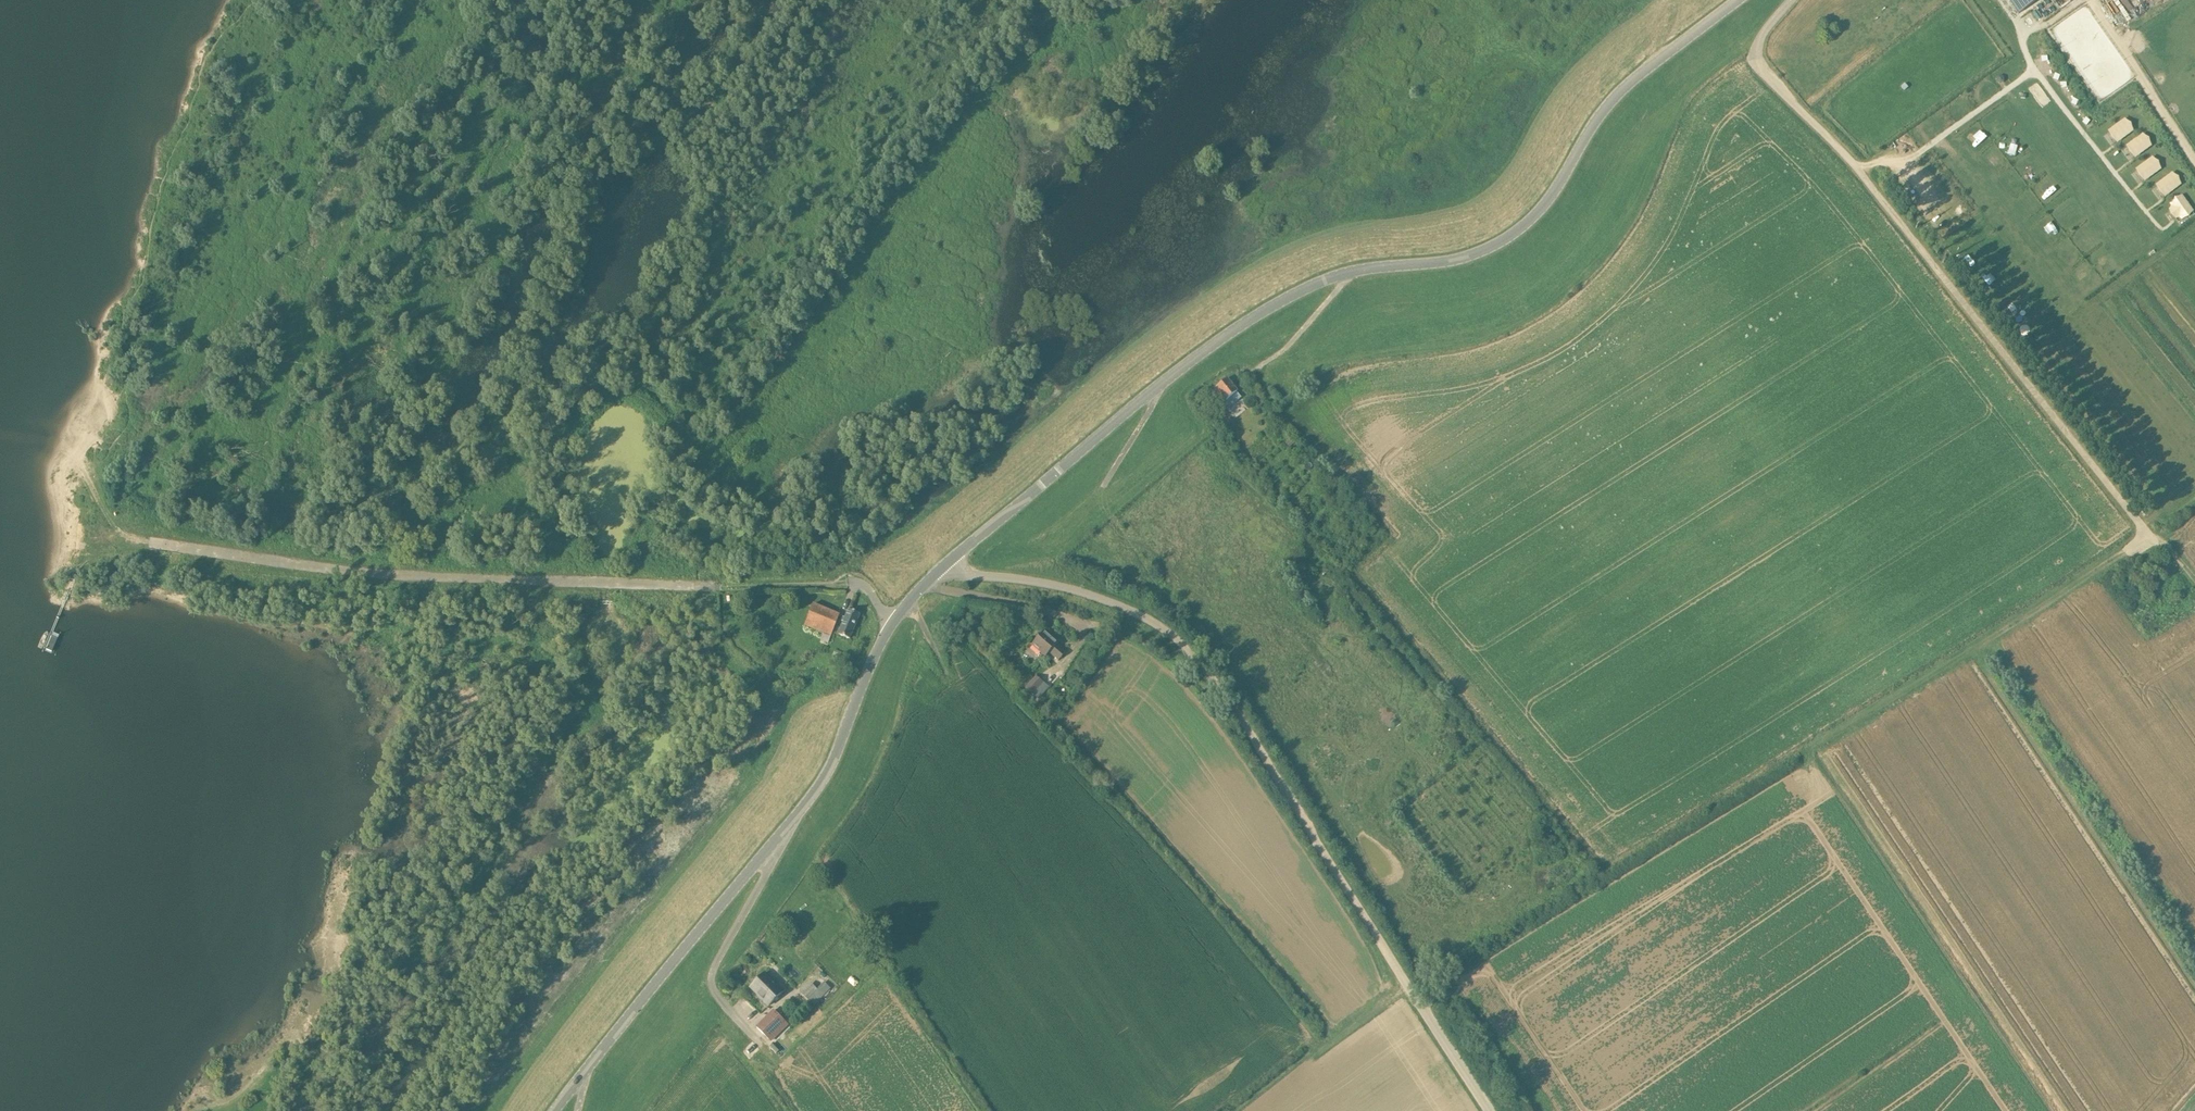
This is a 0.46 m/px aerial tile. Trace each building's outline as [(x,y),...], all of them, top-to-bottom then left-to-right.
[(2019,13),(2037,0),(2009,0),(2019,13)] [(2107,130),(2116,143),(2135,130),(2126,117),(2107,130)] [(2144,132),(2126,145),(2135,157),(2153,144),(2144,132)] [(2144,181),(2162,168),(2153,155),(2135,168),(2144,181)] [(2164,197),(2182,184),(2173,171),(2155,184),(2164,197)] [(2044,178),(2035,185),(2041,192),(2050,186),(2044,178)] [(2183,193),(2167,203),(2175,218),(2179,216),(2182,220),(2194,213),(2183,193)] [(2053,247),(2060,254),(2068,247),(2061,240),(2053,247)] [(2070,249),(2061,256),(2067,263),(2076,256),(2070,249)] [(2117,267),(2117,258),(2100,259),(2100,268),(2117,267)] [(1987,272),(1979,275),(1983,286),(1991,283),(1987,272)] [(1992,291),(1999,299),(2007,292),(2000,284),(1992,291)] [(1237,391),(1227,379),(1210,393),(1220,405),(1223,403),(1228,409),(1242,397),(1237,391)] [(1292,438),(1286,444),(1290,448),(1296,442),(1292,438)] [(831,636),(840,615),(814,604),(805,625),(831,636)] [(850,639),(860,614),(849,610),(839,634),(850,639)] [(1070,656),(1060,647),(1059,648),(1056,646),(1059,642),(1046,630),(1033,644),(1049,659),(1044,664),(1054,674),(1070,656)] [(1041,695),(1048,687),(1043,683),(1044,683),(1036,676),(1026,688),(1033,695),(1036,691),(1041,695)] [(777,986),(765,974),(751,988),(769,1005),(786,989),(780,983),(777,986)] [(813,984),(803,995),(807,999),(811,1002),(814,1005),(831,988),(825,983),(819,990),(813,984)] [(774,1010),(756,1027),(769,1040),(786,1023),(774,1010)]
